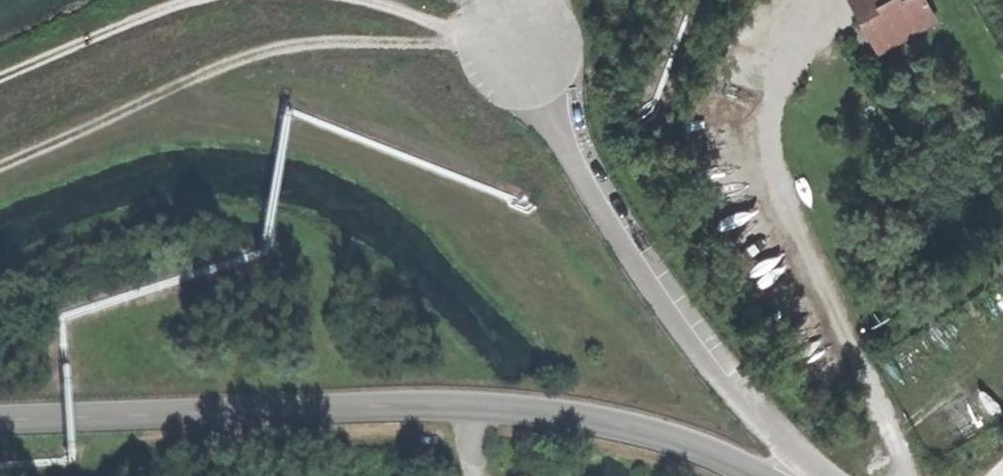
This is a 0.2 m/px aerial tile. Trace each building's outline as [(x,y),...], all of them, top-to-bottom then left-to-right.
[(879,47),(931,18),(921,0),(853,0),(879,47)]
